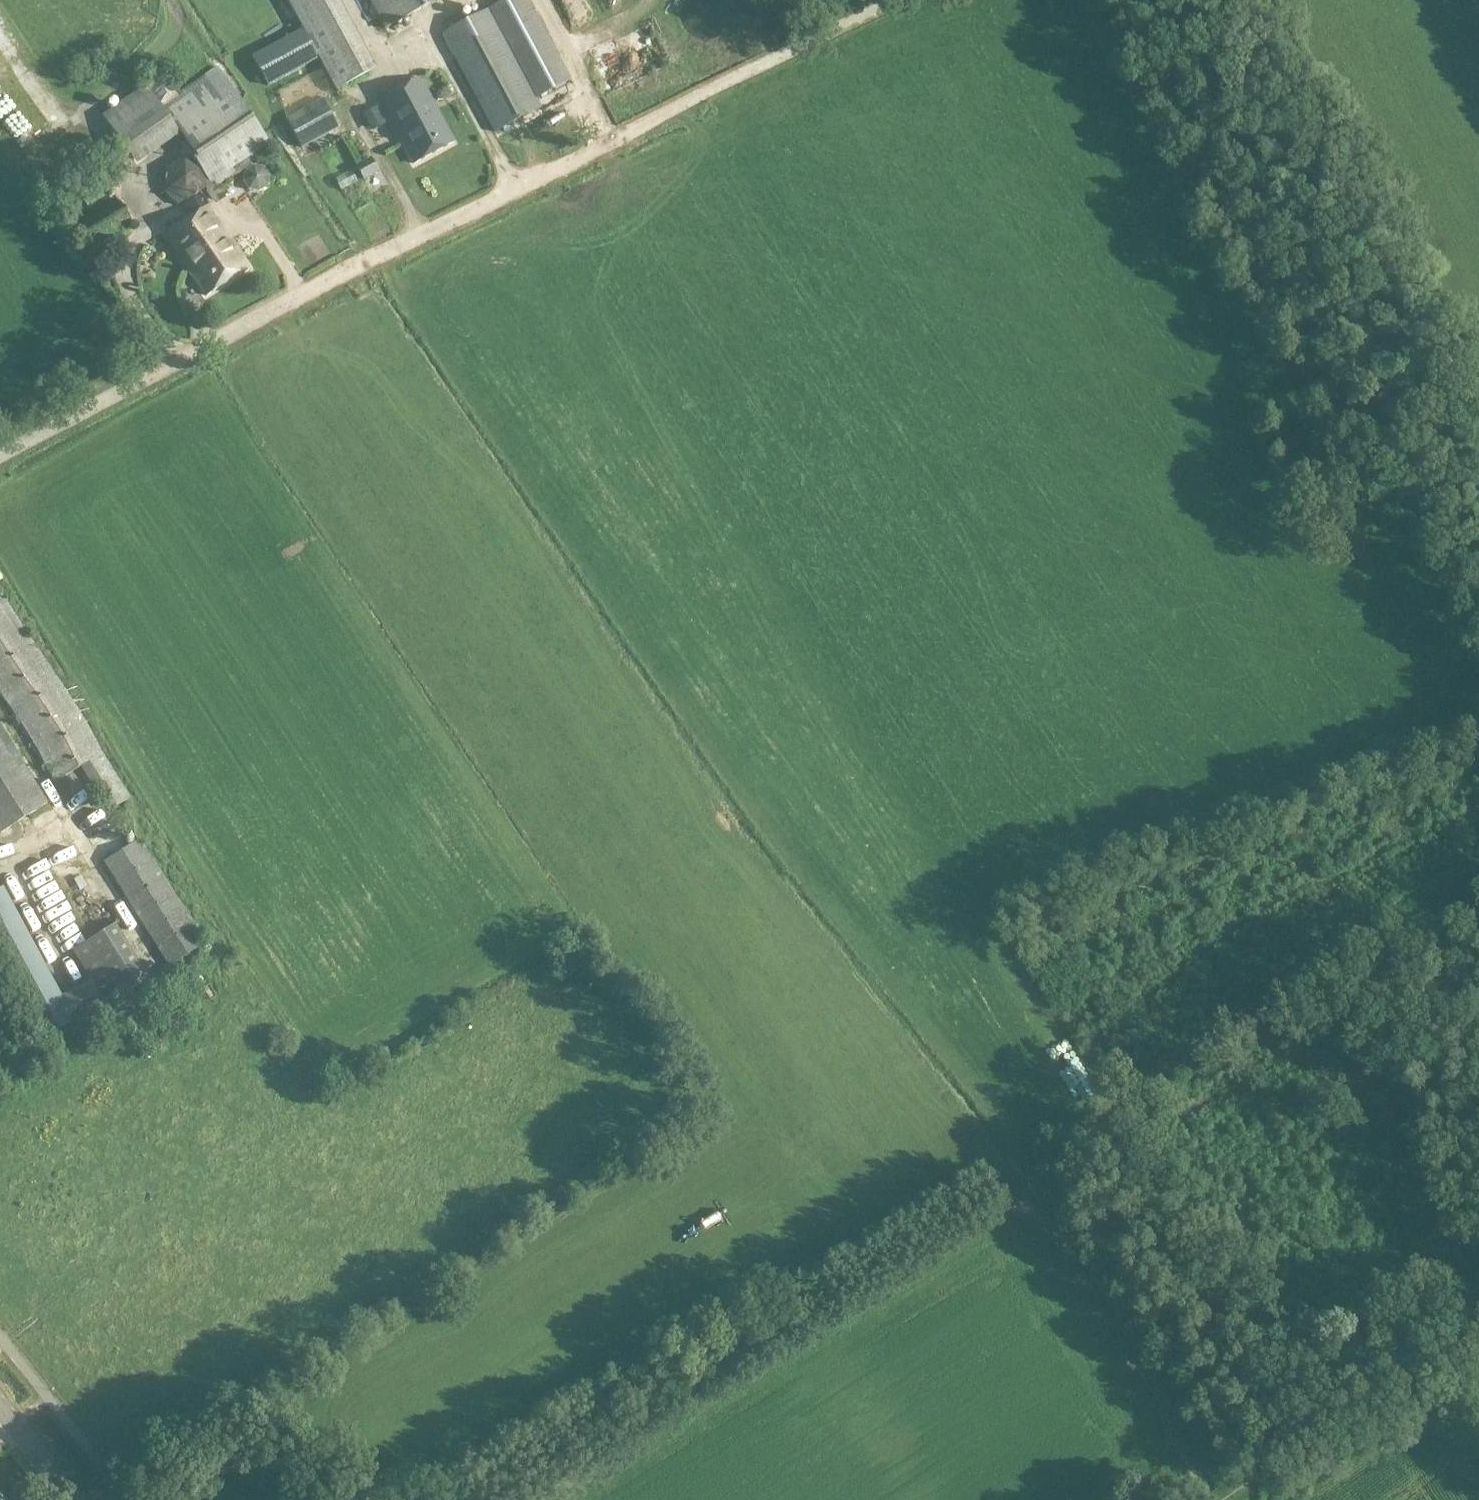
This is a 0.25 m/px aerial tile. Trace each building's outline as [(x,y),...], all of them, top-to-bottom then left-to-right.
[(385,30),(441,0),(369,0),(385,30)] [(528,0),(506,0),(499,4),(442,34),(495,132),(541,107),(536,98),(570,79),(528,0)] [(337,92),(376,70),(361,41),(321,63),(337,92)] [(217,68),(161,106),(146,86),(103,116),(137,165),(180,135),(217,189),(236,174),(273,148),(217,68)] [(153,94),(170,88),(165,72),(147,79),(153,94)] [(414,163),(454,142),(419,79),(380,100),(414,163)] [(11,117),(0,98),(0,123),(11,117)] [(338,129),(322,99),(285,119),(302,149),(338,129)] [(384,122),(377,108),(365,115),(372,128),(384,122)] [(380,173),(371,158),(356,166),(364,181),(380,173)] [(334,174),(341,186),(356,177),(349,165),(334,174)] [(250,170),(263,190),(267,187),(269,177),(264,169),(254,167),(250,170)] [(250,270),(208,207),(201,196),(183,206),(191,218),(188,220),(186,217),(179,221),(181,225),(165,235),(206,297),(250,270)] [(0,592),(0,696),(55,784),(103,753),(16,613),(15,614),(1,591),(0,592)] [(49,805),(0,727),(0,835),(49,805)] [(31,845),(40,839),(33,829),(15,841),(22,851),(13,857),(20,869),(38,856),(31,845)] [(170,968),(206,945),(140,840),(104,864),(170,968)] [(45,857),(23,866),(39,907),(40,906),(50,933),(72,924),(45,857)] [(0,890),(0,959),(43,1040),(103,1007),(90,983),(61,998),(3,889),(0,890)] [(21,890),(12,894),(36,939),(44,935),(21,890)] [(62,949),(80,938),(73,926),(55,937),(62,949)] [(107,1006),(151,981),(115,926),(73,952),(107,1006)]
